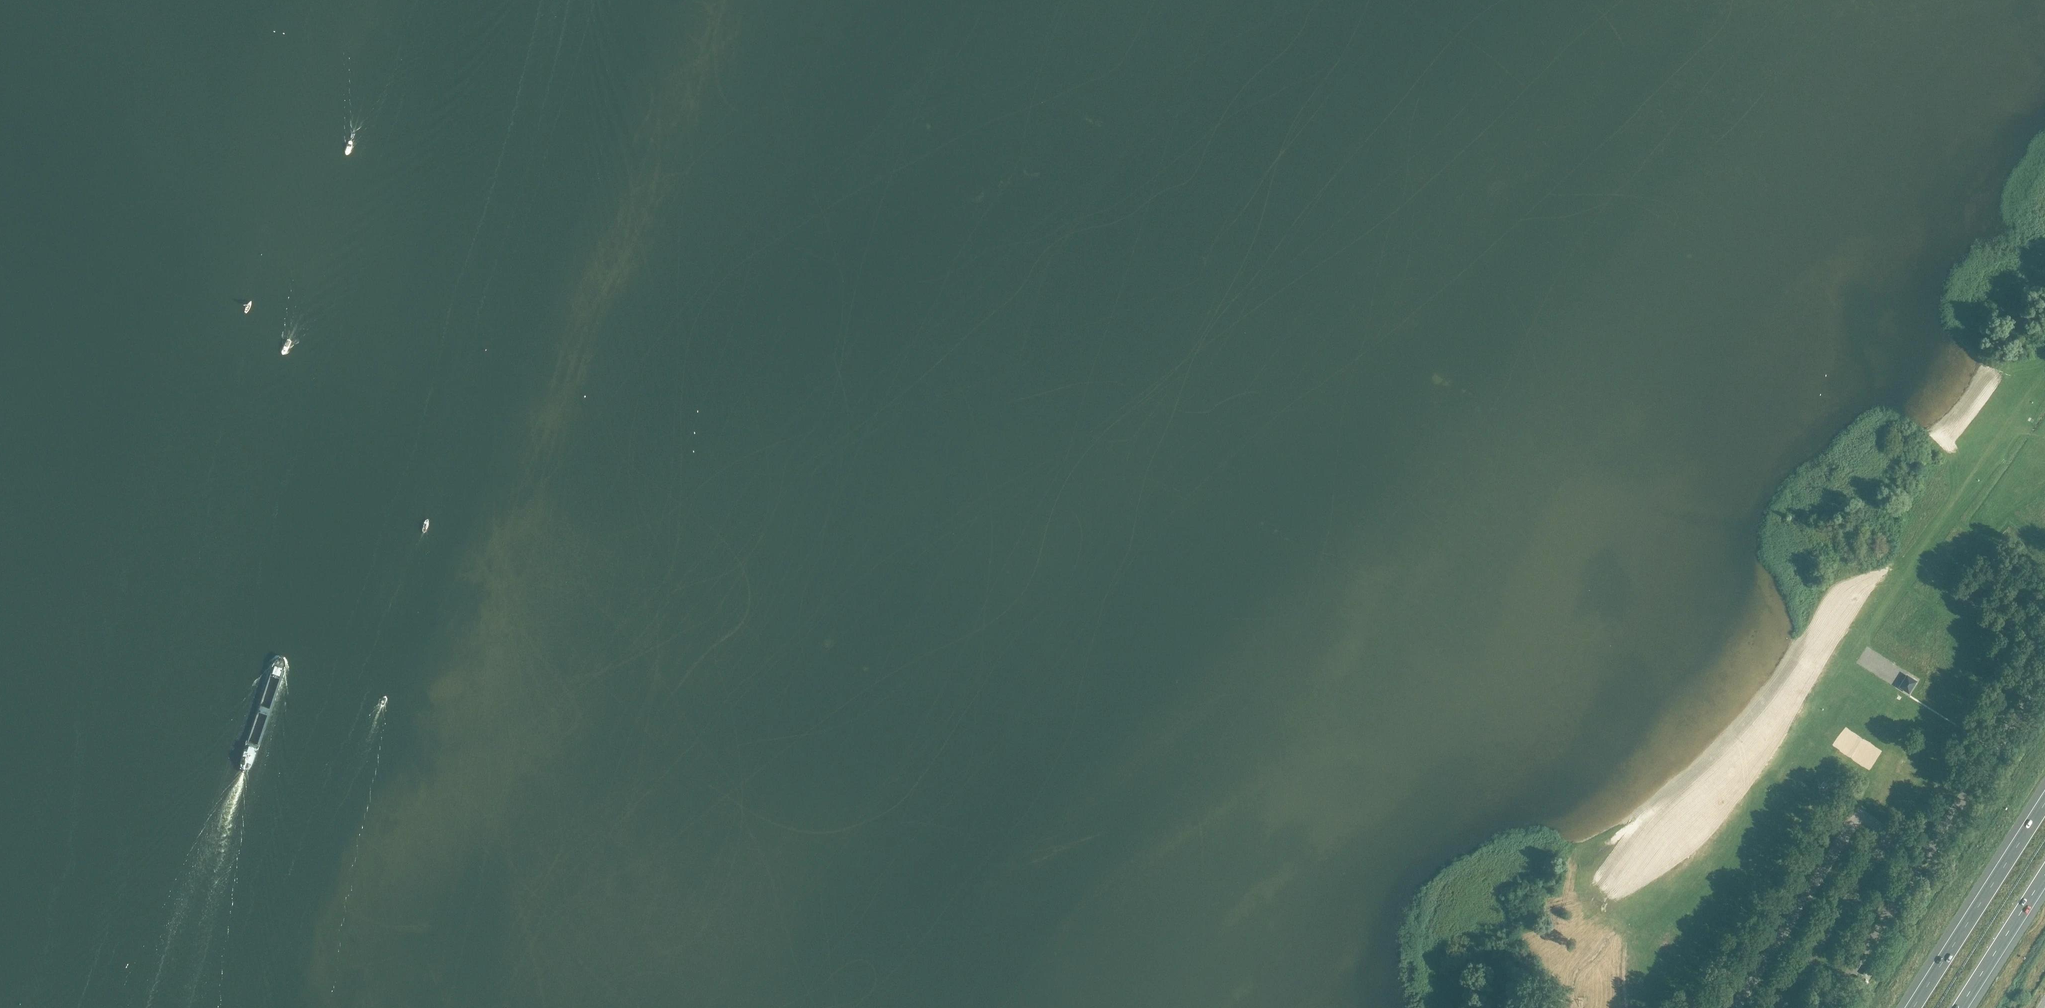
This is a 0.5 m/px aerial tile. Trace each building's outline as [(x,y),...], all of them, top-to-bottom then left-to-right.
[(1907,676),(1900,687),(1909,692),(1916,681),(1907,676)]
